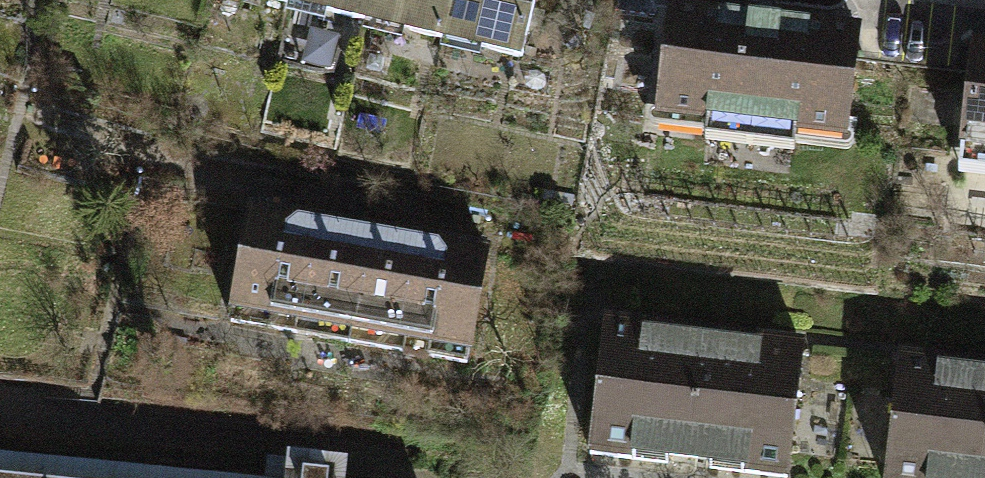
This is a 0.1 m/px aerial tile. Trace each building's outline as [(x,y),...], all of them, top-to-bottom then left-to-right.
[(287,2),(364,19),(368,0),(287,0),(287,2)] [(364,19),(441,37),(450,0),(368,0),(364,19)] [(441,37),(520,54),(532,0),(450,0),(441,37)] [(777,25),(668,11),(655,112),(705,119),(703,138),(793,150),(795,132),(844,138),(858,35),(777,25)] [(977,42),(958,166),(984,170),(984,43),(977,42)] [(227,322),(291,333),(311,216),(282,211),(281,217),(247,211),(227,322)] [(338,221),(311,216),(291,333),(344,343),(364,231),(337,227),(338,221)] [(344,343),(401,353),(421,237),(391,232),(390,236),(364,231),(344,343)] [(446,241),(421,237),(401,353),(465,364),(484,254),(445,247),(446,241)] [(645,327),(606,322),(588,454),(662,464),(664,449),(708,455),(707,464),(782,474),(799,345),(754,339),(752,353),(643,339),(645,327)] [(898,355),(883,477),(984,477),(984,379),(939,373),(941,361),(898,355)]
